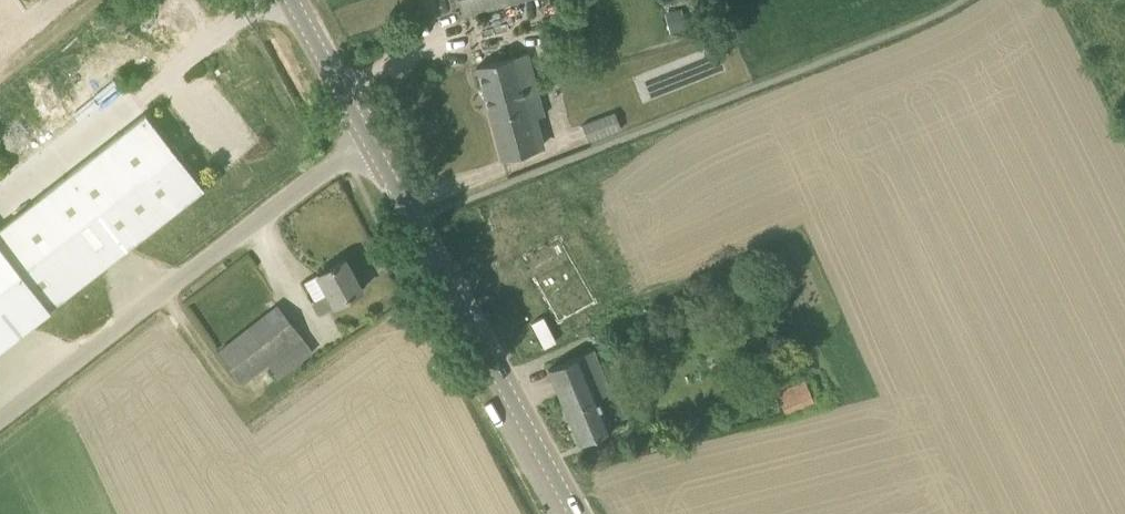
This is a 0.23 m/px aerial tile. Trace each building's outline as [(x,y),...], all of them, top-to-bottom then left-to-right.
[(463,15),(518,0),(458,0),(463,15)] [(683,10),(664,15),(669,33),(687,28),(683,10)] [(536,83),(528,54),(477,68),(491,117),(526,107),(521,87),(536,83)] [(545,115),(536,83),(521,87),(526,107),(491,117),(503,159),(539,149),(539,146),(538,147),(531,119),(545,115)] [(588,142),(622,129),(615,112),(582,125),(588,142)] [(204,188),(146,114),(0,228),(0,348),(48,310),(48,309),(204,188)] [(560,234),(524,255),(534,275),(532,276),(541,291),(536,294),(542,305),(547,303),(559,323),(606,296),(579,250),(571,254),(560,234)] [(337,307),(362,290),(345,259),(318,274),(329,294),(312,304),(318,315),(336,305),(337,307)] [(243,382),(266,364),(301,337),(303,336),(278,305),(219,352),(243,382)] [(580,444),(613,428),(600,398),(611,393),(592,350),(549,368),(580,444)] [(807,379),(778,391),(787,413),(817,401),(807,379)]
